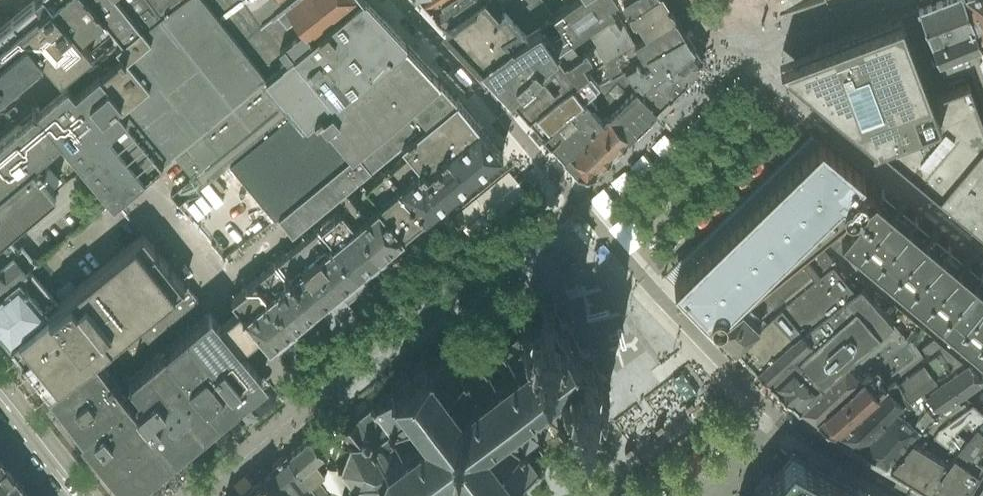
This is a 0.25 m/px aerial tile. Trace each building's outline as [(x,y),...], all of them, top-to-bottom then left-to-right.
[(43,51),(52,61),(61,72),(91,46),(52,0),(30,0),(12,15),(43,51)] [(63,137),(114,198),(126,188),(148,171),(172,151),(191,175),(189,177),(190,179),(283,103),(261,78),(310,39),(358,0),(291,0),(196,74),(153,20),(141,20),(140,22),(123,36),(66,84),(52,96),(38,108),(63,137)] [(115,27),(93,0),(52,0),(91,46),(115,27)] [(123,36),(140,22),(123,0),(93,0),(115,27),(123,36)] [(140,22),(141,20),(153,20),(179,0),(123,0),(140,22)] [(291,0),(179,0),(153,20),(196,74),(291,0)] [(190,179),(199,189),(257,141),(271,130),(291,113),(303,128),(358,85),(407,43),(367,0),(358,0),(310,39),(261,78),(283,103),(190,179)] [(444,22),(475,0),(438,0),(429,6),(444,22)] [(480,61),(538,20),(553,12),(544,0),(475,0),(444,22),(480,61)] [(480,61),(495,77),(508,91),(518,82),(555,48),(569,37),(589,24),(613,8),(607,0),(571,0),(553,12),(538,20),(480,61)] [(571,0),(544,0),(553,12),(571,0)] [(674,16),(664,0),(607,0),(613,8),(614,7),(623,21),(634,40),(674,16)] [(968,11),(964,0),(941,0),(918,9),(939,63),(942,73),(970,70),(982,106),(982,46),(981,46),(968,11)] [(982,39),(982,0),(968,0),(982,39)] [(518,82),(508,91),(516,99),(528,113),(569,80),(601,61),(626,45),(634,40),(623,21),(614,7),(613,8),(589,24),(569,37),(555,48),(518,82)] [(0,25),(0,86),(35,58),(43,51),(12,15),(0,25)] [(779,61),(791,71),(924,182),(937,194),(982,141),(982,119),(980,111),(968,79),(930,93),(909,37),(901,15),(891,19),(815,48),(779,61)] [(528,113),(541,127),(589,89),(590,90),(618,72),(625,66),(683,30),(674,16),(634,40),(626,45),(601,61),(569,80),(528,113)] [(625,66),(618,72),(633,88),(689,38),(683,30),(625,66)] [(689,38),(633,88),(652,110),(669,93),(697,65),(699,61),(700,59),(700,57),(699,55),(699,54),(689,38)] [(271,130),(257,141),(302,195),(336,167),(391,121),(440,78),(407,43),(358,85),(303,128),(291,113),(271,130)] [(589,89),(541,127),(540,128),(578,168),(585,170),(593,168),(628,134),(628,133),(652,110),(633,88),(618,72),(590,90),(589,89)] [(336,167),(302,195),(279,215),(292,231),(402,142),(456,96),(440,78),(391,121),(336,167)] [(456,96),(402,142),(410,151),(424,168),(479,124),(457,97),(456,96)] [(35,161),(63,137),(38,108),(0,140),(0,190),(35,161)] [(448,197),(502,152),(479,124),(424,168),(448,197)] [(705,314),(716,325),(820,242),(819,242),(851,215),(874,196),(865,194),(865,192),(865,191),(865,190),(865,189),(863,187),(862,186),(861,185),(859,185),(858,184),(857,184),(855,185),(853,184),(862,175),(861,174),(862,173),(856,168),(855,169),(854,168),(855,167),(848,161),(847,162),(846,161),(847,160),(839,154),(838,155),(837,154),(838,153),(831,146),(830,148),(828,147),(829,145),(822,139),(821,140),(819,139),(803,155),(804,156),(789,171),(788,170),(786,171),(788,172),(773,186),(772,185),(770,186),(771,187),(756,202),(755,201),(754,202),(755,203),(740,218),(739,216),(738,218),(739,219),(724,233),(723,232),(722,233),(723,234),(708,249),(707,248),(706,249),(707,250),(692,264),(691,263),(690,264),(691,266),(676,280),(676,281),(683,288),(681,289),(683,291),(684,290),(690,296),(689,297),(690,299),(691,298),(698,304),(697,306),(698,307),(699,306),(706,312),(705,314)] [(937,194),(982,232),(982,141),(937,194)] [(429,221),(452,202),(448,197),(424,168),(410,151),(387,170),(429,221)] [(5,234),(59,189),(35,161),(0,190),(0,238),(5,234)] [(407,238),(429,221),(387,170),(365,188),(407,238)] [(383,258),(407,238),(365,188),(341,207),(383,258)] [(829,243),(966,357),(972,350),(976,353),(982,359),(982,287),(932,245),(876,197),(874,196),(851,215),(857,219),(845,234),(840,230),(829,243)] [(361,276),(383,258),(341,207),(320,225),(361,276)] [(484,209),(474,217),(483,228),(493,220),(484,209)] [(474,217),(473,218),(463,226),(471,237),(483,228),(474,217)] [(318,312),(361,276),(320,225),(276,261),(318,312)] [(57,301),(9,339),(10,341),(15,337),(18,341),(13,345),(49,388),(95,353),(96,355),(183,282),(143,233),(85,282),(59,303),(57,301)] [(0,238),(0,291),(31,267),(36,263),(24,247),(20,251),(5,234),(0,238)] [(716,325),(734,343),(779,303),(833,259),(820,242),(716,325)] [(735,344),(755,365),(799,329),(802,331),(854,290),(831,264),(835,261),(833,259),(779,303),(734,343),(735,344)] [(296,329),(318,312),(276,261),(254,279),(296,329)] [(0,291),(0,330),(9,339),(57,301),(31,267),(0,291)] [(231,298),(273,349),(296,329),(254,279),(231,298)] [(148,340),(198,299),(187,286),(137,328),(148,340)] [(769,379),(797,404),(813,390),(834,371),(850,356),(891,321),(861,286),(855,291),(854,290),(802,331),(809,341),(767,377),(769,379)] [(336,463),(336,466),(341,466),(351,480),(346,480),(347,483),(352,483),(346,495),(508,495),(509,494),(518,487),(519,488),(522,485),(518,480),(523,476),(523,475),(535,466),(538,470),(541,468),(538,464),(542,461),(540,459),(536,462),(522,442),(538,430),(541,434),(544,432),(541,428),(558,416),(561,420),(563,418),(560,414),(565,410),(566,409),(571,405),(572,406),(577,402),(578,403),(580,402),(584,408),(587,405),(588,405),(583,400),(601,386),(604,391),(605,392),(608,389),(604,384),(606,383),(605,381),(611,377),(608,373),(606,374),(594,357),(595,356),(592,353),(591,354),(569,325),(571,324),(568,321),(567,322),(554,305),(555,303),(553,300),(547,304),(546,303),(545,304),(541,298),(539,299),(538,300),(537,301),(541,307),(524,320),(520,314),(516,317),(520,322),(519,323),(520,325),(515,329),(515,330),(504,338),(501,334),(498,336),(501,340),(484,353),(481,349),(479,351),(482,355),(465,368),(450,348),(454,345),(452,343),(448,346),(445,342),(443,344),(446,348),(433,357),(427,361),(423,355),(420,357),(421,358),(411,366),(410,364),(411,364),(410,362),(409,363),(409,362),(400,369),(400,370),(399,371),(400,372),(401,371),(402,373),(392,380),(391,379),(388,381),(393,387),(387,391),(375,400),(372,396),(370,398),(373,402),(369,405),(365,400),(352,410),(354,413),(353,414),(355,417),(353,418),(352,417),(351,419),(350,418),(344,422),(344,423),(343,425),(341,427),(339,424),(338,425),(339,428),(337,430),(338,432),(342,429),(347,436),(346,437),(349,441),(340,462),(336,463)] [(209,312),(186,331),(239,396),(262,377),(209,312)] [(798,405),(816,418),(868,368),(874,362),(876,366),(908,341),(892,322),(891,321),(850,356),(834,371),(813,390),(797,404),(798,405)] [(755,365),(767,377),(809,341),(802,331),(799,329),(755,365)] [(186,331),(163,350),(216,415),(239,396),(186,331)] [(885,384),(834,430),(836,432),(860,446),(870,435),(902,400),(902,401),(923,386),(937,377),(961,361),(933,337),(921,346),(926,353),(923,356),(922,355),(885,384)] [(816,418),(834,430),(885,384),(922,355),(911,339),(908,341),(876,366),(874,362),(868,368),(816,418)] [(129,379),(131,380),(145,397),(136,405),(173,450),(216,415),(163,350),(129,379)] [(95,353),(49,388),(66,410),(112,375),(96,355),(95,353)] [(870,435),(860,446),(870,453),(889,464),(928,417),(960,396),(963,393),(981,380),(969,363),(940,383),(927,392),(925,389),(924,387),(923,386),(902,401),(902,400),(870,435)] [(66,410),(83,433),(128,395),(122,387),(112,375),(66,410)] [(128,395),(83,433),(128,487),(173,450),(136,405),(145,397),(131,380),(122,387),(128,395)] [(889,464),(927,487),(965,436),(955,428),(964,419),(971,426),(982,416),(982,417),(982,410),(968,397),(964,394),(963,393),(960,396),(928,417),(889,464)] [(927,487),(942,495),(964,495),(982,465),(982,417),(982,416),(971,426),(964,419),(955,428),(965,436),(927,487)] [(287,455),(319,495),(331,495),(317,479),(325,473),(315,460),(325,453),(309,436),(287,455)] [(756,495),(862,495),(864,492),(863,491),(858,489),(792,453),(765,485),(756,495)] [(261,477),(276,495),(319,495),(287,455),(261,477)] [(4,461),(0,464),(0,495),(19,481),(4,461)] [(964,495),(982,495),(982,465),(964,495)] [(261,477),(241,494),(243,495),(276,495),(261,477)] [(19,481),(0,495),(30,495),(19,481)]
